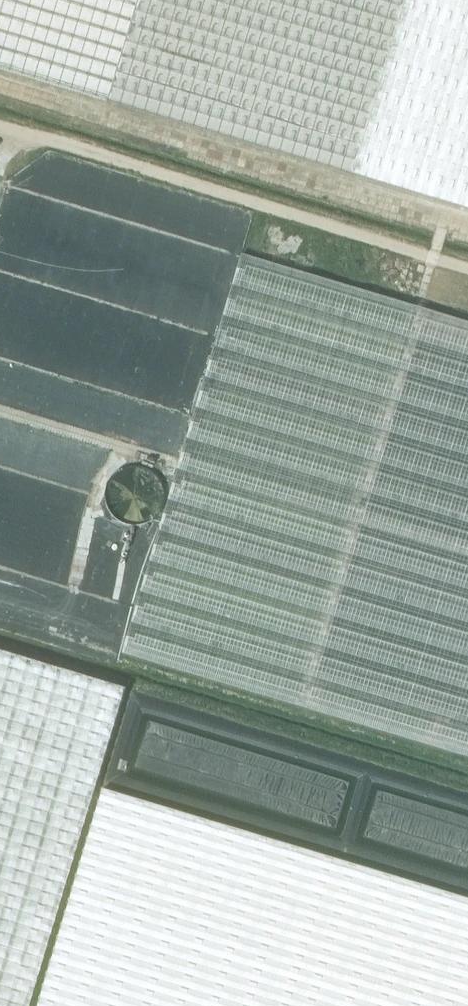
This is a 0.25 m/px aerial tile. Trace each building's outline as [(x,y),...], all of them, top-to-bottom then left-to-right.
[(467,210),(467,0),(0,0),(0,70),(467,210)] [(241,255),(121,655),(467,759),(467,323),(241,255)] [(122,689),(0,652),(0,1005),(26,1005),(122,689)] [(102,790),(37,1005),(467,1005),(467,900),(102,790)]
